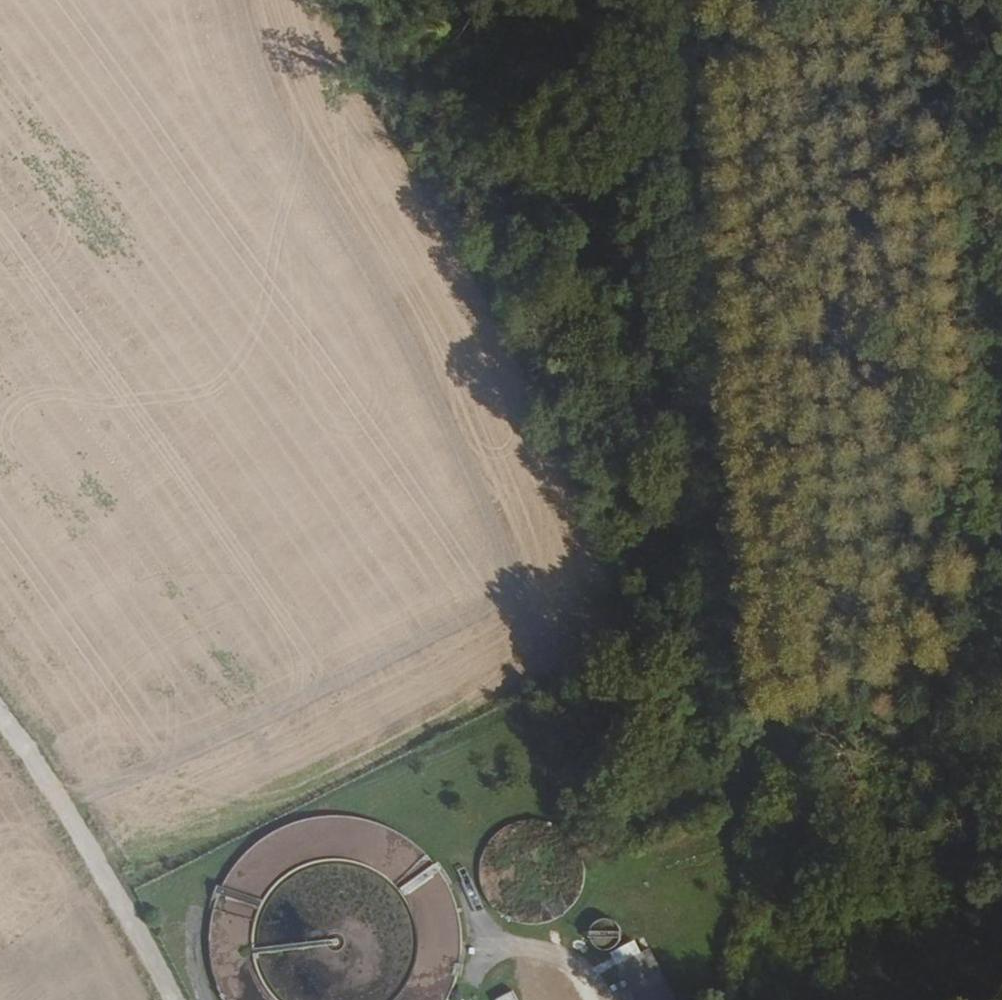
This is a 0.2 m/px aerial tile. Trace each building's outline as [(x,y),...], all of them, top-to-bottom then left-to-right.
[(217,985),(223,999),(448,999),(451,993),(454,985),(459,968),(462,951),(462,933),(461,924),(459,916),(454,899),(451,891),(443,875),(432,861),(426,854),(420,848),(406,837),(391,828),(383,825),(366,819),(349,816),(340,816),(322,816),(314,817),(305,819),(288,825),(280,828),(265,837),(258,842),(245,854),(233,868),(224,883),(220,891),(214,907),(212,916),(210,924),(209,942),(210,960),(214,977),(217,985)] [(503,828),(494,835),(488,844),(483,854),(480,865),(480,872),(480,879),(483,890),(488,900),(494,909),(503,916),(513,921),(523,924),(530,925),(542,924),(552,921),(562,916),(570,909),(575,903),(580,893),(584,883),(585,872),(584,861),(580,851),(575,841),(570,835),(562,828),(552,823),(545,821),(534,819),(523,820),(513,823),(503,828)] [(621,940),(622,934),(621,928),(616,921),(611,918),(606,918),(598,920),(593,923),(590,928),(589,934),(590,940),(593,945),(598,948),(606,950),(611,950),(616,947),(621,940)] [(618,964),(636,999),(640,999),(668,986),(649,949),(618,964)] [(578,998),(576,989),(572,981),(568,977),(560,973),(551,971),(542,972),(533,977),(527,984),(524,993),(524,998),(524,999),(578,999),(578,998)] [(496,999),(520,999),(515,990),(496,999)]
